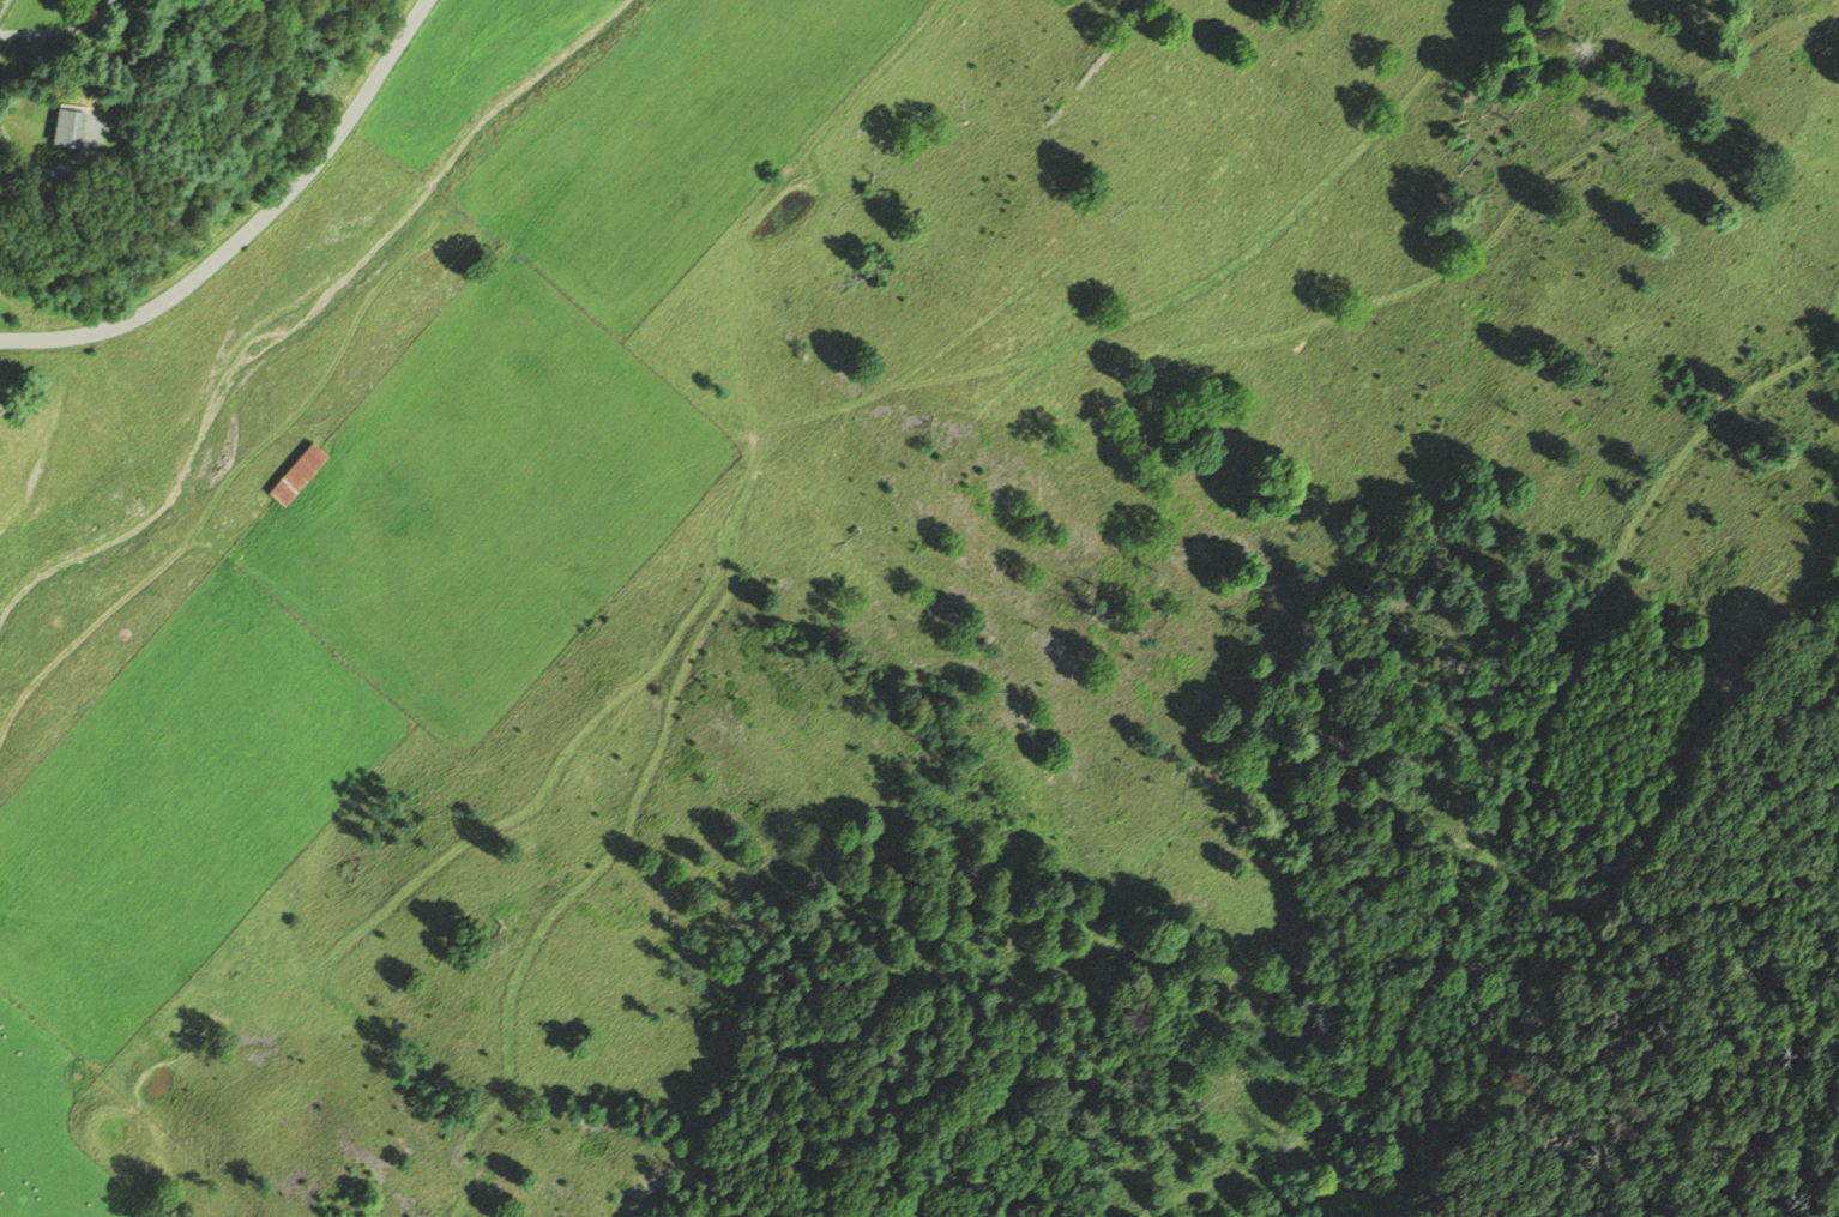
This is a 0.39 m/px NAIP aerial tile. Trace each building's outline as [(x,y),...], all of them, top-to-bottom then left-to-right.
[(53,108),(78,115),(70,149),(44,143),(53,108)] [(306,442),(324,458),(279,507),(261,492),(306,442)]
